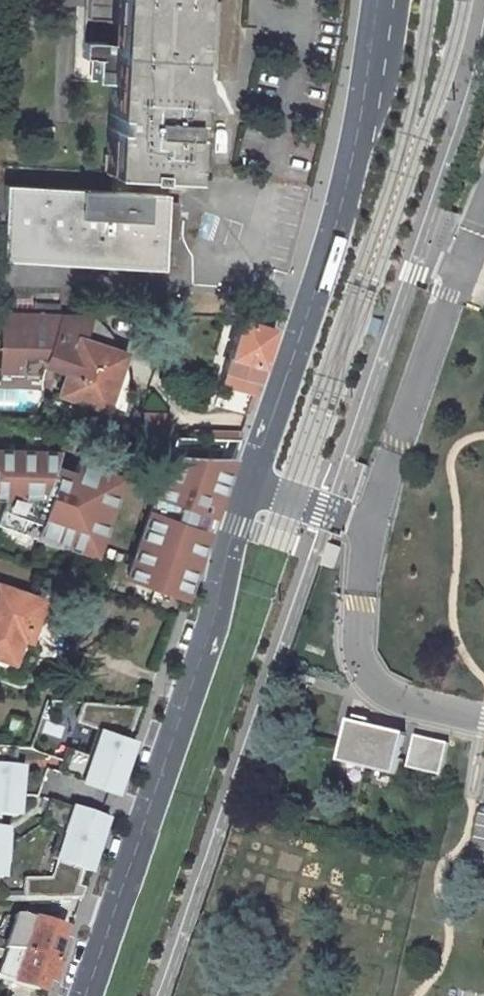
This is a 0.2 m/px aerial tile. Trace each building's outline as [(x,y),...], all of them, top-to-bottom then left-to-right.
[(191,0),(120,0),(118,42),(112,42),(81,40),(80,56),(94,57),(92,81),(110,82),(116,82),(114,114),(113,127),(110,173),(113,173),(166,176),(180,177),(191,0)] [(111,191),(165,194),(166,176),(113,173),(111,191)] [(111,191),(4,185),(0,258),(12,259),(63,262),(161,268),(163,230),(165,208),(165,194),(111,191)] [(33,312),(58,313),(58,305),(33,304),(33,312)] [(67,369),(59,395),(107,411),(127,354),(84,339),(93,314),(58,313),(33,312),(4,311),(2,363),(23,364),(23,355),(31,347),(47,347),(50,355),(47,363),(67,369)] [(259,380),(274,330),(241,320),(225,370),(258,381),(259,380)] [(222,383),(254,393),(258,381),(225,370),(222,383)] [(230,407),(243,411),(248,393),(235,389),(230,407)] [(176,436),(126,577),(184,597),(206,533),(200,531),(206,512),(213,514),(239,439),(176,436)] [(7,496),(0,516),(0,526),(36,539),(37,534),(93,554),(120,479),(76,463),(73,472),(53,466),(58,453),(0,451),(0,496),(7,496)] [(328,590),(337,591),(338,581),(328,580),(328,590)] [(0,585),(0,658),(14,662),(25,629),(33,632),(44,600),(0,585)] [(121,778),(134,739),(128,737),(139,704),(83,701),(76,721),(100,729),(91,754),(92,755),(84,780),(108,788),(113,776),(121,778)] [(405,734),(349,721),(345,738),(340,760),(396,773),(399,758),(405,734)] [(449,742),(414,734),(408,760),(407,766),(441,774),(449,742)] [(0,746),(0,814),(18,815),(20,795),(21,777),(12,777),(13,767),(15,747),(0,746)] [(84,780),(92,755),(91,754),(66,746),(58,771),(84,780)] [(22,768),(13,767),(12,777),(21,777),(22,768)] [(116,791),(121,778),(113,776),(108,788),(116,791)] [(49,800),(40,825),(65,833),(66,833),(74,808),(49,800)] [(65,833),(50,877),(24,880),(24,899),(56,899),(79,899),(83,887),(77,884),(82,869),(89,871),(103,831),(95,829),(99,817),(74,808),(66,833),(65,833)] [(99,817),(95,829),(103,831),(107,820),(99,817)] [(58,927),(34,919),(24,950),(57,962),(64,942),(54,938),(58,927)] [(4,949),(0,961),(0,977),(36,991),(40,980),(50,982),(57,962),(24,950),(4,949)]
